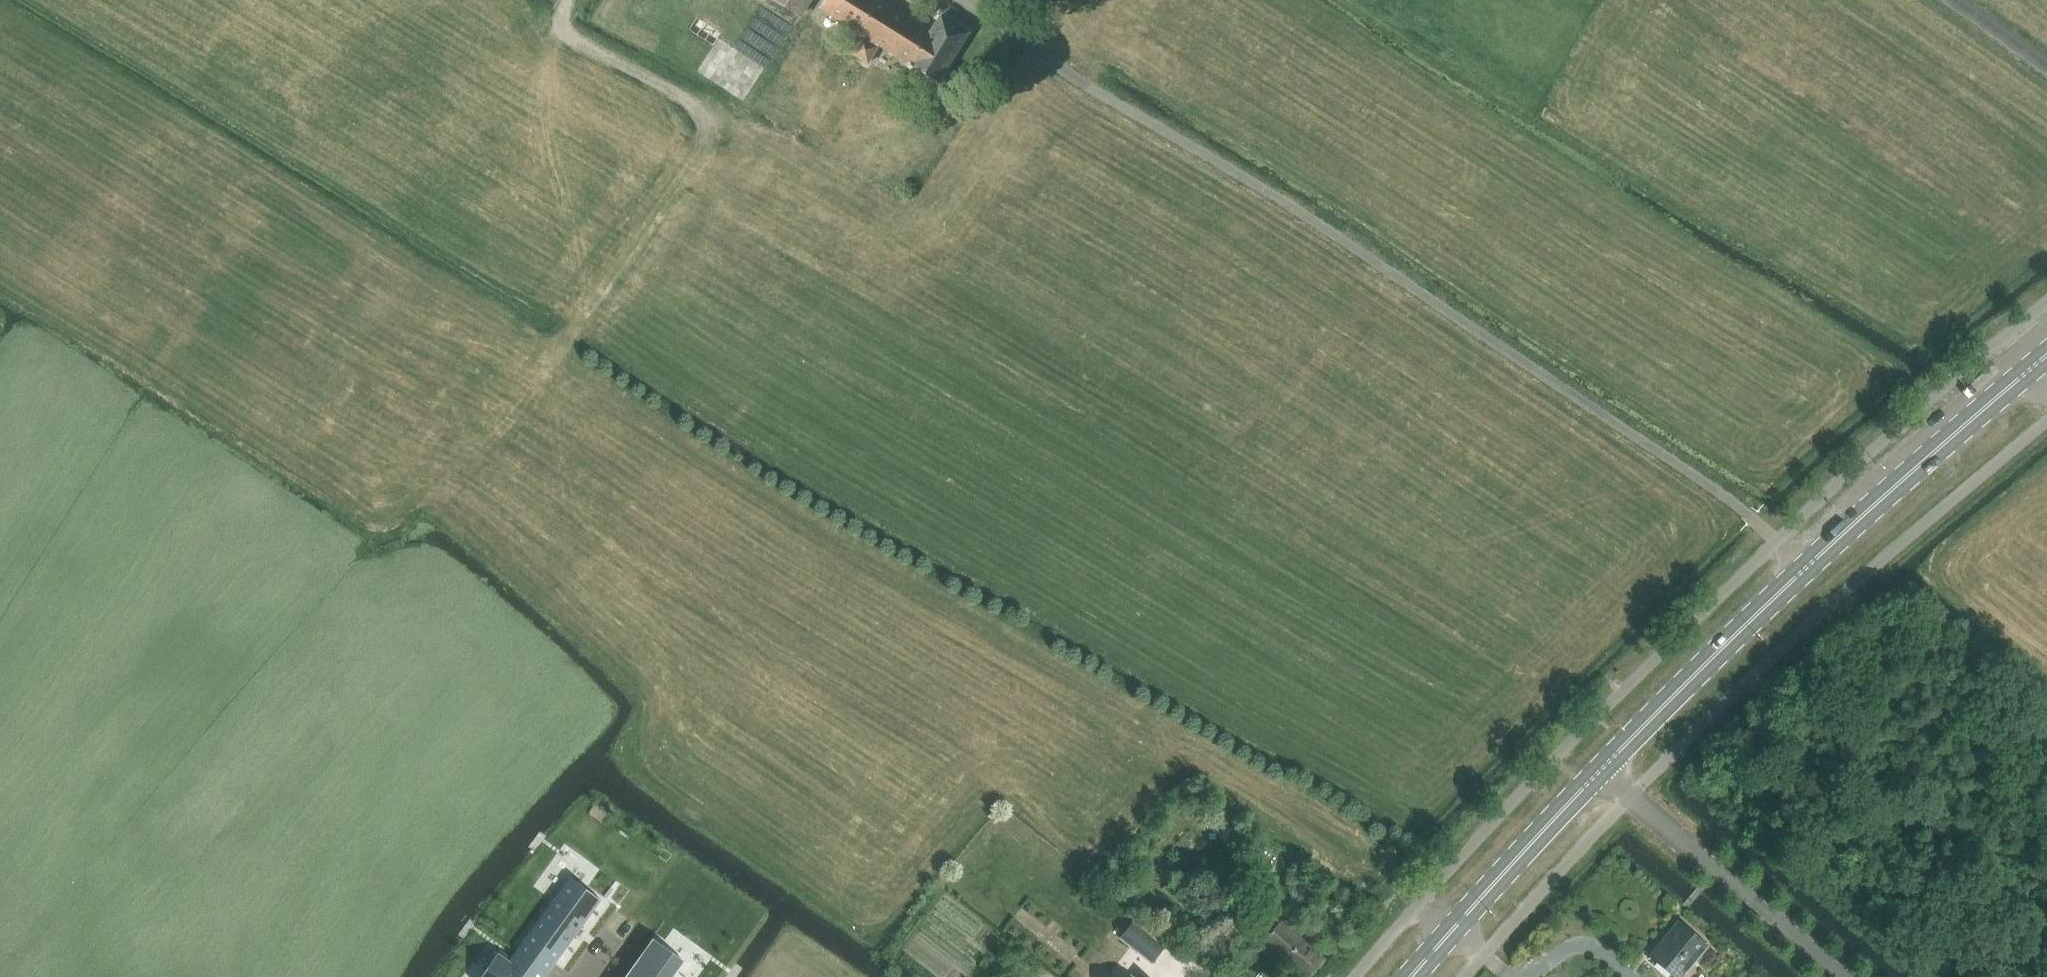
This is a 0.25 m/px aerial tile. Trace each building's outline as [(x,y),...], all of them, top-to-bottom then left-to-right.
[(799,9),(805,0),(785,0),(799,9)] [(819,7),(828,13),(854,30),(861,34),(852,49),(849,52),(866,63),(877,44),(936,81),(968,32),(938,13),(928,30),(880,0),(824,0),(819,7)] [(570,877),(517,950),(548,973),(602,900),(570,877)] [(1649,956),(1673,976),(1681,976),(1707,946),(1678,921),(1649,956)] [(1305,976),(1308,976),(1323,959),(1279,922),(1263,942),(1305,976)] [(1135,924),(1122,940),(1152,963),(1164,947),(1135,924)] [(632,976),(673,976),(685,961),(658,941),(632,976)] [(480,976),(546,976),(548,973),(517,950),(509,960),(498,952),(480,976)]
